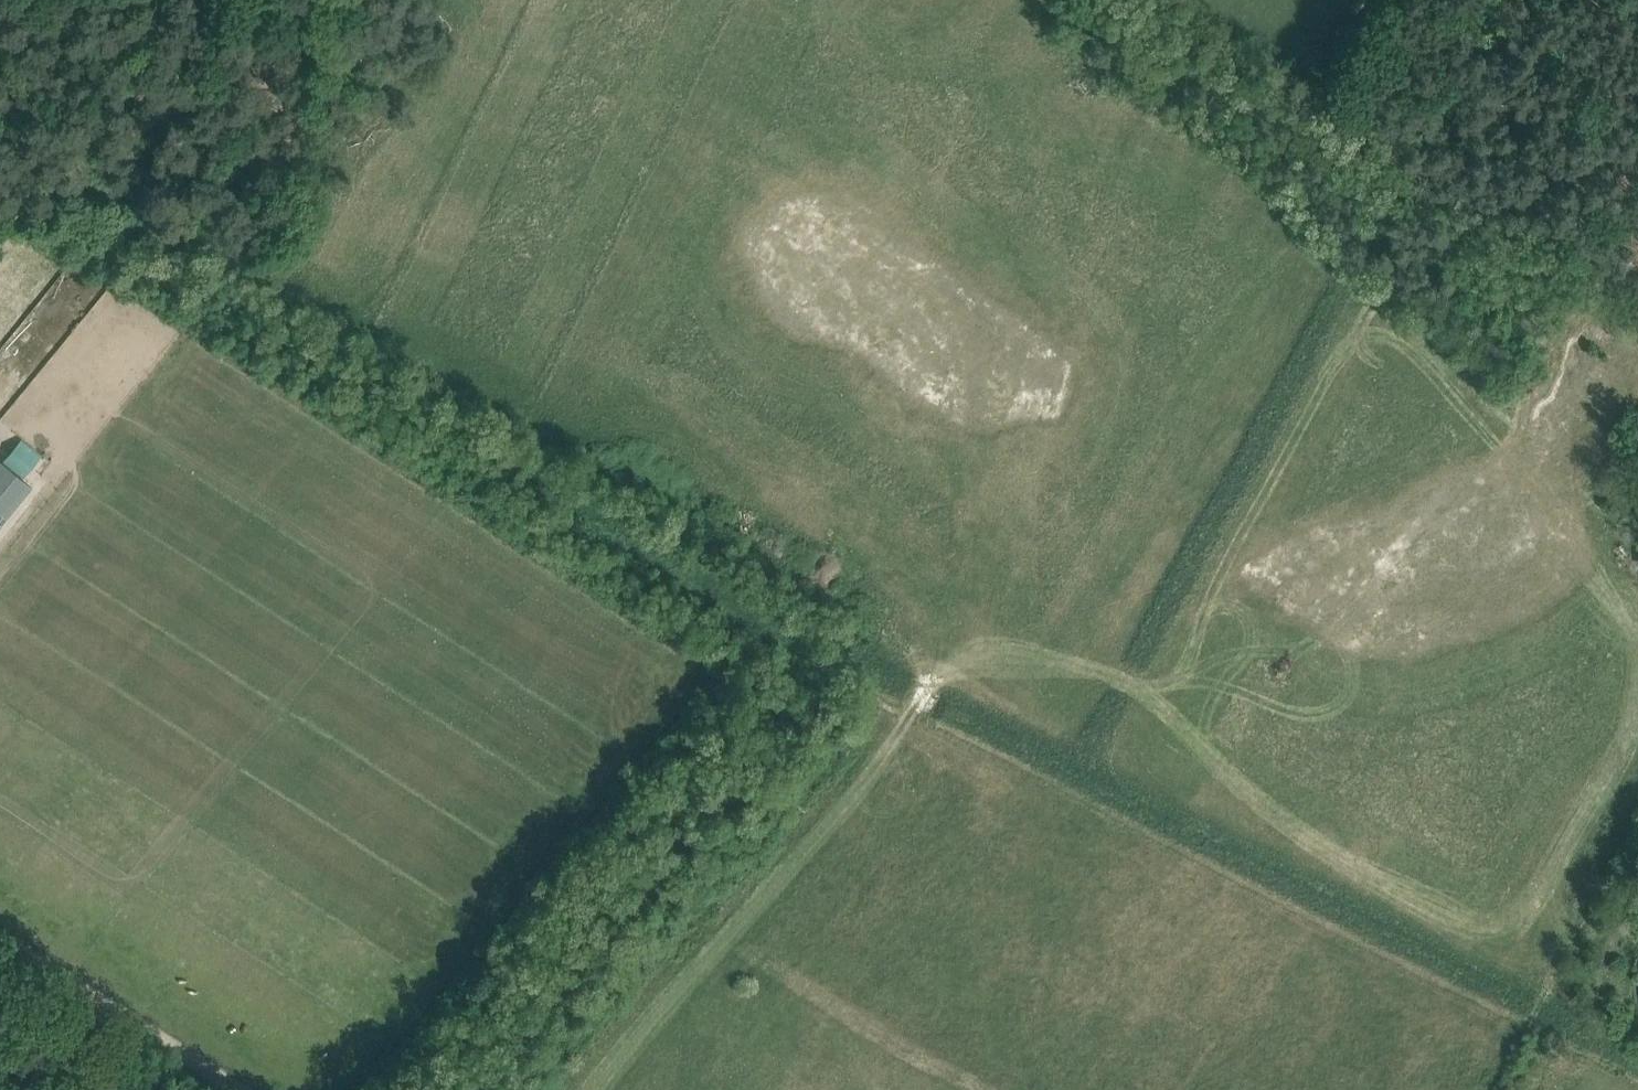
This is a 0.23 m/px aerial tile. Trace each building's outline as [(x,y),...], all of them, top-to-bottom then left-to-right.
[(0,462),(0,524),(31,485),(1,461),(0,462)]
